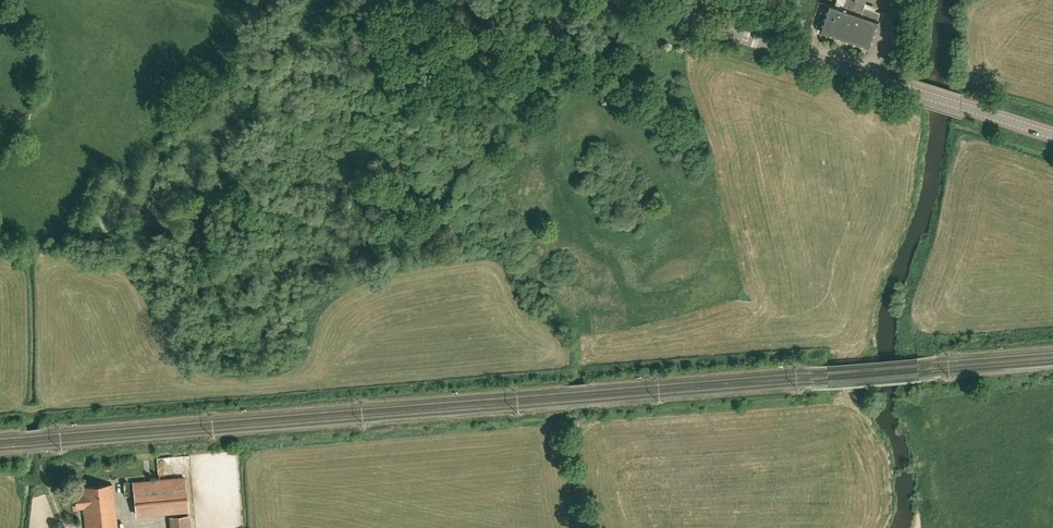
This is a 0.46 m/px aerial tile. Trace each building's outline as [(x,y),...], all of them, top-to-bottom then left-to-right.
[(835,7),(830,5),(821,31),(869,48),(878,22),(877,21),(880,13),(864,7),(866,0),(837,0),(835,7)] [(188,512),(187,501),(185,477),(133,482),(136,517),(188,512)] [(112,484),(81,488),(82,494),(76,495),(77,505),(83,504),(86,527),(117,527),(112,484)] [(172,518),(173,527),(189,527),(188,517),(172,518)]
